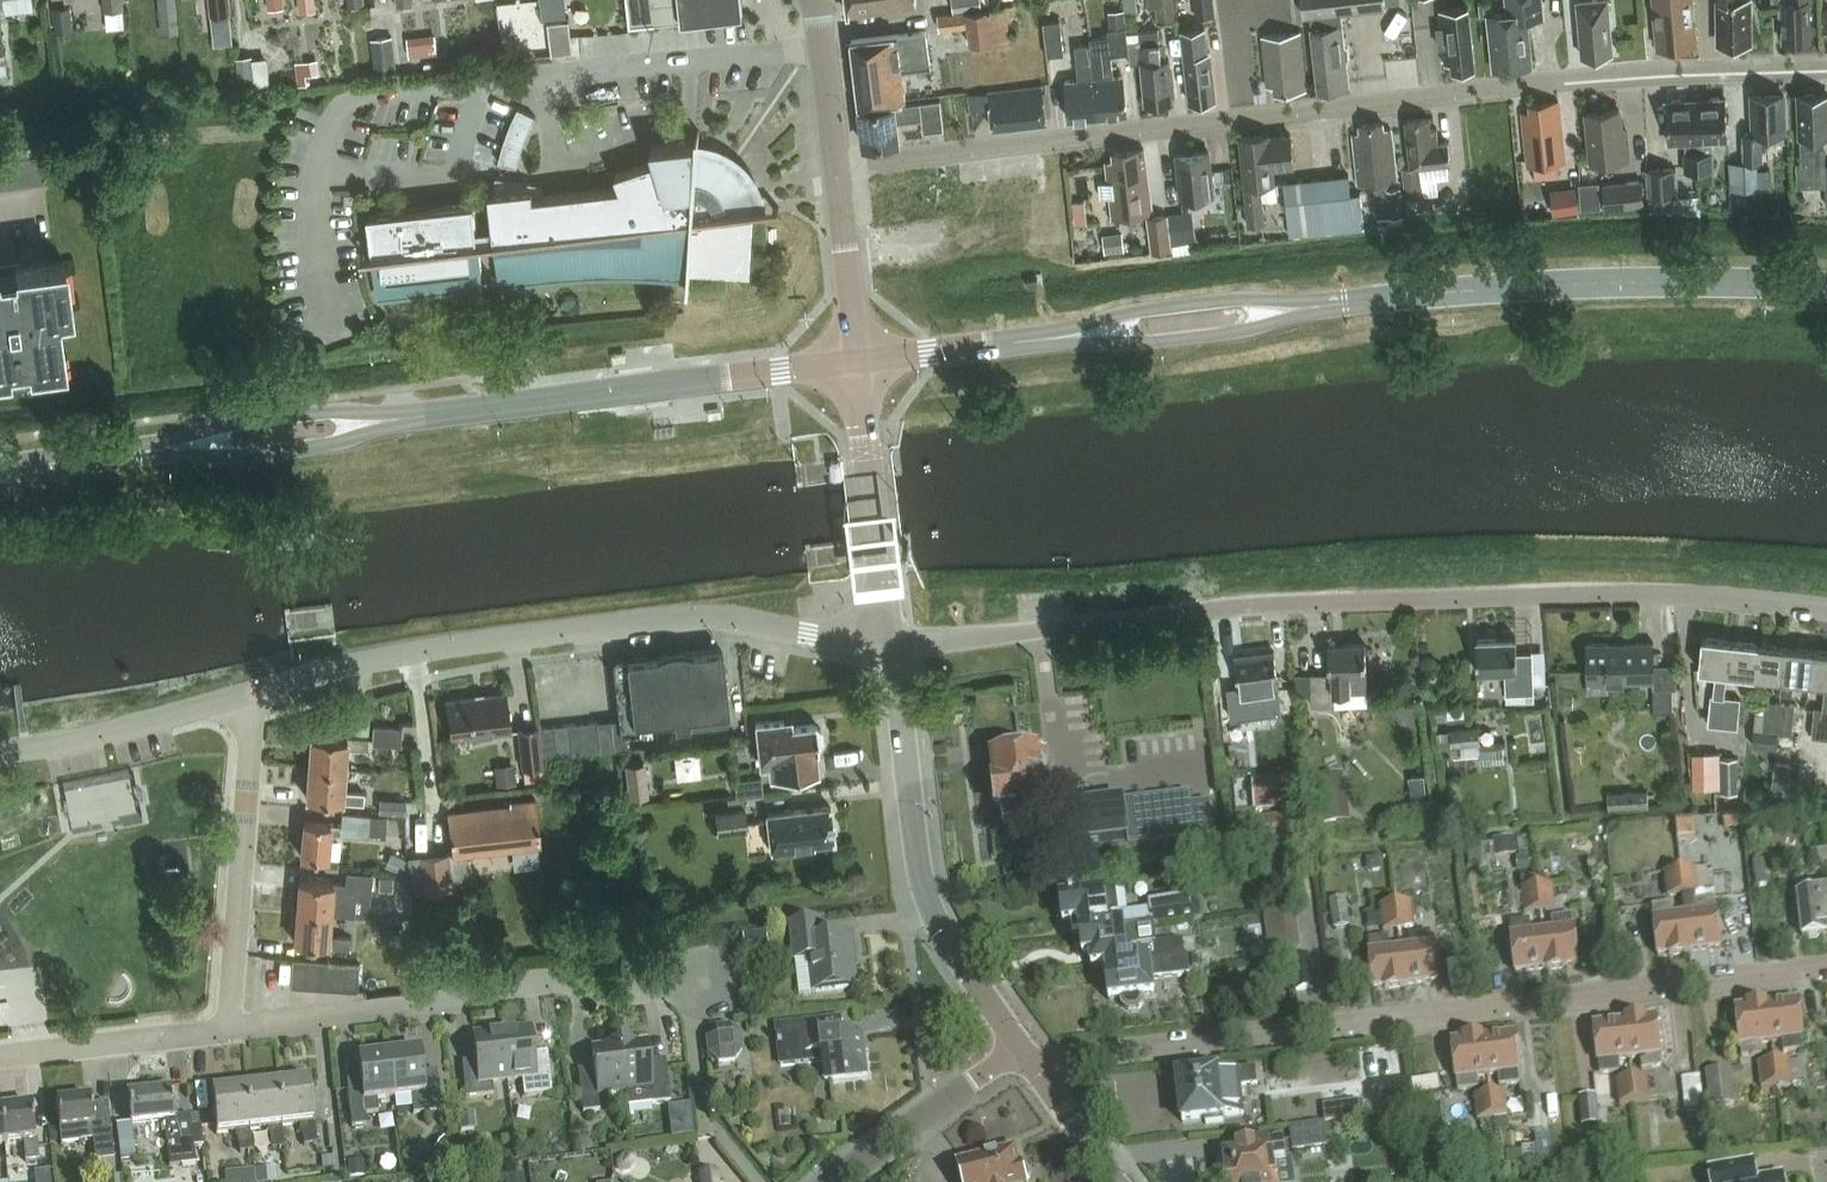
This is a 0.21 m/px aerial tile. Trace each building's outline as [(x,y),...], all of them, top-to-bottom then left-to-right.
[(106,12),(123,10),(122,0),(105,0),(106,12)] [(174,0),(158,0),(161,33),(177,32),(174,0)] [(210,16),(227,14),(225,0),(208,0),(210,16)] [(268,9),(284,8),(283,0),(267,0),(268,9)] [(509,49),(545,48),(542,0),(506,0),(509,49)] [(568,14),(566,0),(544,0),(546,17),(568,14)] [(630,23),(683,17),(683,18),(745,11),(743,0),(628,0),(630,23)] [(848,13),(917,4),(917,0),(846,0),(848,13)] [(954,14),(982,11),(981,0),(952,0),(954,14)] [(1126,10),(1138,9),(1137,0),(1125,0),(1126,10)] [(1173,0),(1156,0),(1158,22),(1175,21),(1173,0)] [(1196,18),(1217,15),(1215,0),(1193,0),(1196,18)] [(1304,16),(1310,15),(1319,90),(1349,87),(1346,60),(1349,58),(1348,48),(1345,47),(1342,25),(1339,25),(1338,12),(1386,6),(1385,0),(1302,0),(1304,16)] [(1509,15),(1489,17),(1495,70),(1531,66),(1525,18),(1542,16),(1540,0),(1507,0),(1509,15)] [(1613,53),(1608,0),(1590,0),(1577,1),(1582,56),(1613,53)] [(1677,46),(1673,0),(1653,0),(1657,48),(1677,46)] [(1677,46),(1697,44),(1693,0),(1673,0),(1677,46)] [(1718,45),(1751,44),(1750,0),(1718,0),(1718,45)] [(1810,0),(1789,0),(1789,1),(1781,1),(1782,6),(1779,9),(1779,16),(1782,19),(1783,42),(1811,41),(1810,0)] [(71,6),(53,9),(57,31),(75,29),(71,6)] [(1006,8),(982,11),(954,14),(938,16),(940,32),(968,28),(970,46),(1010,41),(1006,8)] [(1468,8),(1440,11),(1442,27),(1437,27),(1439,47),(1443,47),(1445,64),(1452,63),(1453,72),(1475,69),(1468,8)] [(1125,12),(1109,14),(1110,29),(1127,27),(1125,12)] [(1064,54),(1060,20),(1044,22),(1047,56),(1064,54)] [(552,55),(573,53),(569,21),(548,24),(552,55)] [(1113,76),(1110,54),(1129,52),(1127,27),(1110,29),(1108,29),(1109,36),(1089,38),(1091,60),(1093,59),(1098,117),(1127,114),(1123,75),(1113,76)] [(1210,51),(1208,51),(1205,28),(1182,31),(1190,102),(1216,99),(1210,51)] [(1169,59),(1162,60),(1159,30),(1129,33),(1133,64),(1141,63),(1146,104),(1173,101),(1169,59)] [(930,67),(926,31),(851,40),(859,106),(904,101),(904,100),(907,99),(904,78),(911,77),(910,70),(930,67)] [(1276,94),(1306,90),(1299,32),(1262,36),(1267,87),(1275,87),(1276,94)] [(436,34),(408,37),(410,56),(428,54),(430,69),(440,68),(436,34)] [(1091,60),(1089,38),(1089,34),(1073,36),(1078,80),(1065,81),(1069,120),(1098,117),(1093,59),(1091,60)] [(393,36),(373,38),(377,72),(397,70),(393,36)] [(255,85),(251,55),(236,56),(240,87),(255,85)] [(304,62),(295,63),(298,85),(307,84),(306,74),(314,73),(318,73),(316,60),(312,61),(304,62)] [(1047,123),(1042,86),(989,93),(994,129),(1047,123)] [(1757,186),(1757,169),(1756,162),(1764,161),(1764,150),(1768,150),(1767,133),(1785,132),(1784,95),(1751,96),(1753,134),(1743,134),(1744,162),(1733,162),(1735,190),(1757,189),(1757,186)] [(1799,96),(1801,162),(1796,162),(1797,187),(1826,186),(1825,164),(1825,135),(1826,135),(1826,95),(1799,96)] [(1699,172),(1713,172),(1712,141),(1727,140),(1726,99),(1696,100),(1699,172)] [(944,129),(941,100),(859,110),(864,146),(900,141),(897,122),(922,119),(924,132),(944,129)] [(1685,173),(1699,172),(1696,100),(1666,101),(1668,143),(1685,142),(1685,153),(1684,154),(1685,173)] [(1530,106),(1530,113),(1523,114),(1528,165),(1564,161),(1558,103),(1530,106)] [(518,166),(525,141),(536,116),(518,107),(507,134),(499,162),(518,166)] [(1629,160),(1626,133),(1623,134),(1620,109),(1586,113),(1591,164),(1629,160)] [(1411,167),(1404,168),(1407,194),(1409,194),(1409,198),(1421,196),(1424,196),(1424,190),(1437,189),(1436,180),(1449,178),(1447,163),(1451,163),(1448,142),(1439,143),(1438,128),(1430,129),(1429,118),(1406,121),(1411,167)] [(1359,185),(1386,182),(1397,181),(1391,129),(1384,130),(1383,122),(1360,125),(1361,133),(1353,134),(1359,185)] [(373,251),(361,252),(362,255),(373,254),(377,294),(389,293),(483,283),(480,255),(478,242),(495,240),(496,253),(499,281),(557,274),(590,272),(623,271),(655,272),(688,275),(687,291),(689,291),(691,262),(742,266),(745,217),(746,213),(779,209),(779,207),(758,209),(757,201),(750,184),(752,183),(740,168),(725,157),(724,159),(707,153),(698,152),(700,131),(697,131),(697,140),(694,141),(652,145),(656,160),(616,173),(621,187),(545,195),(533,196),(533,188),(519,189),(494,192),(493,207),(493,223),(495,238),(478,240),(477,227),(474,202),(435,206),(404,210),(369,213),(372,244),(373,251)] [(1290,136),(1270,138),(1270,135),(1240,139),(1245,189),(1244,189),(1248,225),(1264,223),(1261,199),(1277,197),(1273,167),(1294,165),(1290,136)] [(1152,212),(1144,150),(1113,154),(1114,163),(1106,164),(1109,183),(1111,197),(1113,218),(1152,212)] [(1213,196),(1209,152),(1177,155),(1181,199),(1213,196)] [(23,159),(11,160),(14,188),(27,186),(23,159)] [(0,162),(0,179),(1,189),(14,188),(11,160),(0,162)] [(1678,168),(1647,169),(1648,198),(1679,196),(1678,168)] [(1713,172),(1699,172),(1699,183),(1714,183),(1713,172)] [(498,173),(494,192),(519,189),(533,188),(533,182),(533,179),(522,177),(498,173)] [(1364,226),(1362,206),(1361,194),(1361,192),(1351,193),(1348,175),(1316,179),(1321,231),(1364,226)] [(1316,179),(1284,182),(1290,235),(1321,231),(1316,179)] [(1643,179),(1602,183),(1605,208),(1645,204),(1643,179)] [(1397,181),(1386,182),(1390,217),(1403,215),(1400,185),(1398,185),(1397,181)] [(1109,183),(1101,183),(1103,198),(1111,197),(1109,183)] [(1549,210),(1580,208),(1578,187),(1547,189),(1549,210)] [(1084,199),(1072,201),(1073,213),(1086,211),(1084,199)] [(1165,214),(1146,216),(1149,250),(1169,248),(1165,214)] [(1122,232),(1103,235),(1105,252),(1124,249),(1122,232)] [(64,360),(56,299),(70,297),(65,260),(0,268),(0,368),(64,360)] [(1028,289),(1030,289),(1039,288),(1038,278),(1027,280),(1028,289)] [(835,480),(841,480),(844,476),(842,462),(839,460),(833,461),(830,464),(832,478),(835,480)] [(1533,666),(1517,667),(1516,637),(1476,639),(1477,672),(1505,671),(1506,697),(1534,696),(1533,666)] [(1728,673),(1732,641),(1702,638),(1699,670),(1716,672),(1713,696),(1711,696),(1708,726),(1723,727),(1726,698),(1728,674),(1728,673)] [(1755,677),(1759,644),(1732,641),(1728,673),(1728,674),(1755,677)] [(1587,683),(1654,683),(1654,642),(1587,643),(1587,683)] [(1365,691),(1365,674),(1365,644),(1329,645),(1330,674),(1312,675),(1313,703),(1333,703),(1333,691),(1350,691),(1365,691)] [(1783,680),(1786,647),(1759,644),(1755,677),(1783,680)] [(1810,683),(1813,650),(1786,647),(1781,694),(1793,696),(1795,681),(1810,683)] [(728,710),(720,648),(625,659),(632,721),(673,717),(674,724),(688,723),(687,715),(728,710)] [(1274,650),(1259,652),(1234,655),(1238,684),(1278,679),(1274,650)] [(1813,650),(1810,683),(1823,684),(1820,707),(1815,707),(1812,736),(1826,738),(1826,652),(1813,650)] [(1238,684),(1229,686),(1232,716),(1282,710),(1278,679),(1238,684)] [(1653,688),(1653,711),(1662,710),(1673,709),(1672,688),(1653,688)] [(505,693),(446,701),(451,738),(510,730),(505,693)] [(1726,698),(1723,727),(1738,729),(1741,699),(1726,698)] [(1780,703),(1766,701),(1764,714),(1763,731),(1777,733),(1780,703)] [(1777,733),(1792,734),(1795,704),(1780,703),(1777,733)] [(1754,730),(1763,731),(1764,714),(1756,713),(1754,730)] [(543,758),(630,748),(626,718),(540,728),(543,758)] [(792,726),(791,719),(754,724),(760,768),(768,767),(770,778),(817,773),(815,749),(817,749),(814,724),(792,726)] [(401,744),(402,727),(374,725),(373,743),(401,744)] [(538,727),(517,730),(521,769),(543,766),(538,727)] [(1480,729),(1437,733),(1438,748),(1453,746),(1454,758),(1480,755),(1481,764),(1505,762),(1503,740),(1481,742),(1480,729)] [(1776,745),(1777,733),(1763,731),(1754,730),(1753,743),(1776,745)] [(309,765),(346,768),(347,746),(368,748),(369,737),(347,735),(347,737),(311,735),(309,765)] [(682,751),(683,776),(708,774),(706,749),(682,751)] [(1719,752),(1706,752),(1707,787),(1720,786),(1719,752)] [(1039,754),(992,760),(995,783),(994,783),(997,811),(1003,810),(1005,825),(1025,822),(1024,813),(1053,810),(1053,807),(1047,760),(1039,761),(1039,754)] [(1739,793),(1738,759),(1723,759),(1724,793),(1739,793)] [(1775,761),(1772,784),(1787,786),(1790,763),(1775,761)] [(494,765),(496,784),(516,782),(514,763),(494,765)] [(644,763),(625,765),(628,798),(647,796),(644,763)] [(1815,765),(1801,763),(1799,787),(1813,788),(1815,765)] [(344,790),(346,768),(309,765),(307,796),(343,799),(343,801),(364,802),(365,791),(344,790)] [(1255,810),(1296,807),(1293,776),(1252,779),(1255,810)] [(1343,776),(1318,778),(1322,827),(1349,825),(1347,798),(1345,798),(1343,776)] [(761,778),(734,781),(736,798),(763,795),(761,778)] [(1647,790),(1608,793),(1609,809),(1649,806),(1648,805),(1658,804),(1657,793),(1648,794),(1647,790)] [(1192,804),(1190,792),(1053,810),(1059,857),(1215,836),(1211,801),(1192,804)] [(731,799),(728,799),(729,810),(714,811),(714,813),(708,813),(710,831),(716,830),(716,833),(746,830),(743,798),(736,798),(731,799)] [(451,852),(421,856),(425,892),(451,889),(450,879),(460,878),(467,869),(465,853),(541,845),(536,800),(509,803),(509,806),(447,813),(451,852)] [(1427,801),(1411,802),(1412,813),(1428,811),(1427,801)] [(0,841),(0,937),(137,929),(136,911),(155,910),(149,805),(99,808),(101,835),(0,841)] [(814,847),(814,844),(834,842),(830,806),(766,814),(771,853),(814,847)] [(327,859),(330,834),(386,839),(388,817),(341,812),(340,825),(303,822),(300,857),(327,859)] [(1674,814),(1676,839),(1693,837),(1691,812),(1674,814)] [(1298,818),(1257,822),(1260,850),(1300,846),(1298,818)] [(1382,819),(1374,819),(1374,834),(1382,833),(1382,819)] [(1514,838),(1493,840),(1495,857),(1515,856),(1514,838)] [(1485,845),(1468,846),(1470,866),(1487,865),(1485,845)] [(407,859),(389,852),(383,866),(400,873),(407,859)] [(1826,872),(1826,859),(1826,852),(1811,854),(1814,874),(1826,872)] [(1751,892),(1749,854),(1735,855),(1737,892),(1751,892)] [(1530,856),(1516,857),(1518,871),(1532,870),(1530,856)] [(1366,859),(1367,866),(1373,871),(1380,870),(1379,857),(1366,859)] [(1753,864),(1756,888),(1766,887),(1763,862),(1753,864)] [(1667,896),(1698,893),(1695,869),(1664,872),(1667,896)] [(296,912),(354,917),(356,894),(371,895),(372,882),(373,874),(346,872),(345,883),(299,880),(296,912)] [(1537,879),(1521,880),(1522,890),(1538,888),(1537,879)] [(1538,888),(1522,890),(1524,913),(1556,911),(1554,887),(1538,888)] [(1826,935),(1826,893),(1798,896),(1803,937),(1826,935)] [(1383,932),(1399,930),(1399,929),(1395,904),(1394,894),(1379,896),(1383,932)] [(1202,899),(1199,900),(1182,902),(1182,900),(1149,904),(1150,910),(1120,914),(1118,897),(1105,899),(1105,895),(1060,901),(1063,925),(1079,923),(1080,933),(1154,924),(1205,918),(1202,899)] [(1688,953),(1721,949),(1714,899),(1695,902),(1694,897),(1681,898),(1683,915),(1688,953)] [(1346,899),(1330,901),(1331,914),(1323,915),(1325,930),(1349,927),(1346,899)] [(1412,902),(1395,904),(1399,929),(1415,927),(1412,902)] [(1688,953),(1683,915),(1674,917),(1672,905),(1653,907),(1655,918),(1653,919),(1658,956),(1668,955),(1668,957),(1688,954),(1688,953)] [(331,915),(354,917),(296,912),(294,943),(328,945),(328,947),(349,949),(350,937),(329,936),(331,915)] [(1544,931),(1548,969),(1548,971),(1568,969),(1568,966),(1579,965),(1575,927),(1573,927),(1572,916),(1553,918),(1554,930),(1544,931)] [(1548,969),(1544,931),(1532,932),(1530,921),(1512,923),(1513,935),(1512,935),(1516,973),(1548,969)] [(796,959),(810,958),(814,993),(855,989),(853,967),(856,967),(852,934),(822,937),(820,923),(792,927),(796,959)] [(1092,968),(1184,957),(1182,942),(1156,946),(1154,924),(1080,933),(1083,958),(1091,957),(1092,968)] [(394,929),(393,944),(408,944),(408,930),(394,929)] [(1412,946),(1401,947),(1406,985),(1406,987),(1426,985),(1425,983),(1437,981),(1432,943),(1431,944),(1430,932),(1423,933),(1410,935),(1412,946)] [(769,933),(746,936),(749,959),(772,956),(769,933)] [(1401,947),(1390,948),(1388,937),(1369,939),(1371,951),(1369,951),(1374,989),(1406,985),(1401,947)] [(1189,975),(1188,968),(1187,956),(1184,957),(1092,968),(1092,969),(1106,967),(1107,978),(1106,978),(1109,1002),(1122,1000),(1123,1007),(1129,1012),(1139,1011),(1144,1005),(1143,998),(1155,996),(1153,979),(1189,975)] [(304,988),(306,961),(293,960),(291,988),(304,988)] [(317,989),(319,962),(306,961),(304,988),(317,989)] [(1314,992),(1310,961),(1293,963),(1297,994),(1314,992)] [(331,990),(332,963),(319,962),(317,989),(331,990)] [(344,991),(346,964),(332,963),(331,990),(344,991)] [(346,964),(344,991),(357,992),(359,964),(346,964)] [(1784,1053),(1788,1053),(1803,1051),(1802,1039),(1803,1039),(1799,1002),(1767,1005),(1772,1043),(1783,1042),(1784,1053)] [(1747,1007),(1736,1009),(1740,1047),(1741,1046),(1743,1058),(1762,1056),(1760,1044),(1772,1043),(1767,1005),(1766,1003),(1747,1005),(1747,1007)] [(1626,1022),(1625,1022),(1630,1059),(1641,1058),(1642,1069),(1661,1067),(1660,1056),(1661,1056),(1657,1018),(1646,1019),(1646,1018),(1625,1020),(1626,1022)] [(804,1055),(822,1053),(825,1081),(867,1076),(862,1035),(844,1037),(842,1019),(800,1024),(804,1055)] [(1625,1022),(1593,1025),(1598,1063),(1600,1063),(1601,1074),(1619,1072),(1618,1061),(1630,1059),(1625,1022)] [(723,1028),(711,1029),(701,1041),(703,1056),(715,1066),(727,1064),(737,1052),(735,1037),(723,1028)] [(551,1094),(546,1053),(533,1054),(530,1029),(501,1032),(507,1081),(522,1080),(524,1098),(551,1094)] [(491,1083),(507,1081),(501,1032),(472,1035),(475,1061),(461,1062),(466,1098),(493,1095),(491,1083)] [(1483,1038),(1487,1076),(1499,1074),(1500,1086),(1519,1084),(1518,1073),(1519,1072),(1514,1034),(1483,1038)] [(1487,1076),(1483,1038),(1483,1036),(1462,1039),(1463,1041),(1452,1042),(1458,1092),(1478,1089),(1476,1077),(1487,1076)] [(638,1044),(638,1041),(618,1044),(625,1094),(626,1108),(671,1102),(665,1059),(650,1061),(647,1043),(638,1044)] [(583,1114),(599,1112),(597,1098),(625,1094),(618,1044),(599,1046),(599,1049),(590,1050),(593,1069),(577,1071),(583,1114)] [(441,1111),(436,1070),(422,1072),(419,1052),(388,1055),(394,1098),(410,1096),(413,1115),(441,1111)] [(376,1100),(394,1098),(388,1055),(357,1059),(360,1080),(346,1081),(351,1127),(366,1125),(365,1114),(378,1113),(376,1100)] [(1777,1086),(1791,1084),(1789,1061),(1775,1063),(1777,1086)] [(1762,1088),(1777,1086),(1775,1063),(1759,1064),(1762,1088)] [(1258,1086),(1256,1069),(1177,1077),(1182,1124),(1205,1122),(1206,1126),(1223,1124),(1223,1119),(1245,1116),(1242,1088),(1258,1086)] [(1733,1082),(1732,1070),(1706,1072),(1710,1108),(1735,1105),(1734,1094),(1738,1093),(1737,1081),(1733,1082)] [(1637,1102),(1650,1101),(1647,1077),(1634,1078),(1637,1102)] [(1637,1102),(1634,1078),(1616,1080),(1619,1104),(1637,1102)] [(1410,1079),(1375,1083),(1378,1116),(1413,1112),(1410,1079)] [(309,1080),(276,1084),(281,1128),(302,1126),(304,1146),(316,1145),(309,1080)] [(276,1084),(244,1087),(249,1132),(269,1130),(272,1150),(283,1148),(281,1128),(276,1084)] [(244,1087),(211,1091),(216,1136),(238,1133),(240,1153),(251,1152),(249,1132),(244,1087)] [(163,1123),(168,1168),(195,1165),(193,1148),(203,1147),(200,1127),(191,1129),(190,1115),(175,1117),(171,1091),(126,1096),(129,1126),(163,1123)] [(1506,1095),(1490,1096),(1493,1121),(1508,1119),(1506,1095)] [(1475,1098),(1477,1122),(1493,1121),(1490,1096),(1475,1098)] [(1595,1096),(1578,1098),(1581,1127),(1598,1125),(1595,1096)] [(92,1111),(90,1100),(55,1104),(60,1145),(92,1141),(92,1140),(92,1141),(96,1169),(115,1167),(108,1109),(92,1111)] [(39,1162),(36,1140),(35,1140),(31,1107),(0,1111),(4,1144),(23,1142),(25,1163),(39,1162)] [(475,1112),(458,1115),(460,1132),(477,1130),(475,1112)] [(687,1128),(675,1120),(666,1132),(678,1140),(687,1128)] [(120,1162),(133,1160),(129,1126),(116,1128),(120,1162)] [(1325,1126),(1292,1130),(1294,1151),(1328,1147),(1325,1126)] [(445,1137),(434,1150),(449,1162),(459,1150),(445,1137)] [(1225,1171),(1226,1181),(1277,1181),(1276,1166),(1285,1165),(1283,1143),(1238,1147),(1238,1152),(1225,1154),(1227,1170),(1225,1171)] [(331,1149),(319,1150),(321,1170),(333,1168),(331,1149)] [(1016,1149),(957,1165),(962,1181),(1027,1181),(1029,1179),(1027,1171),(1021,1167),(1021,1164),(1020,1164),(1016,1149)] [(1521,1151),(1506,1152),(1506,1166),(1522,1165),(1521,1151)] [(624,1153),(617,1163),(617,1170),(623,1174),(630,1173),(637,1163),(635,1156),(630,1152),(624,1153)] [(363,1163),(348,1165),(350,1181),(364,1179),(363,1163)] [(1752,1163),(1708,1170),(1710,1181),(1783,1181),(1782,1177),(1756,1181),(1752,1163)] [(254,1171),(255,1181),(278,1181),(276,1168),(254,1171)] [(241,1172),(242,1181),(255,1181),(254,1171),(241,1172)] [(33,1174),(33,1181),(48,1181),(48,1172),(33,1174)] [(504,1175),(505,1181),(525,1181),(524,1173),(504,1175)]
